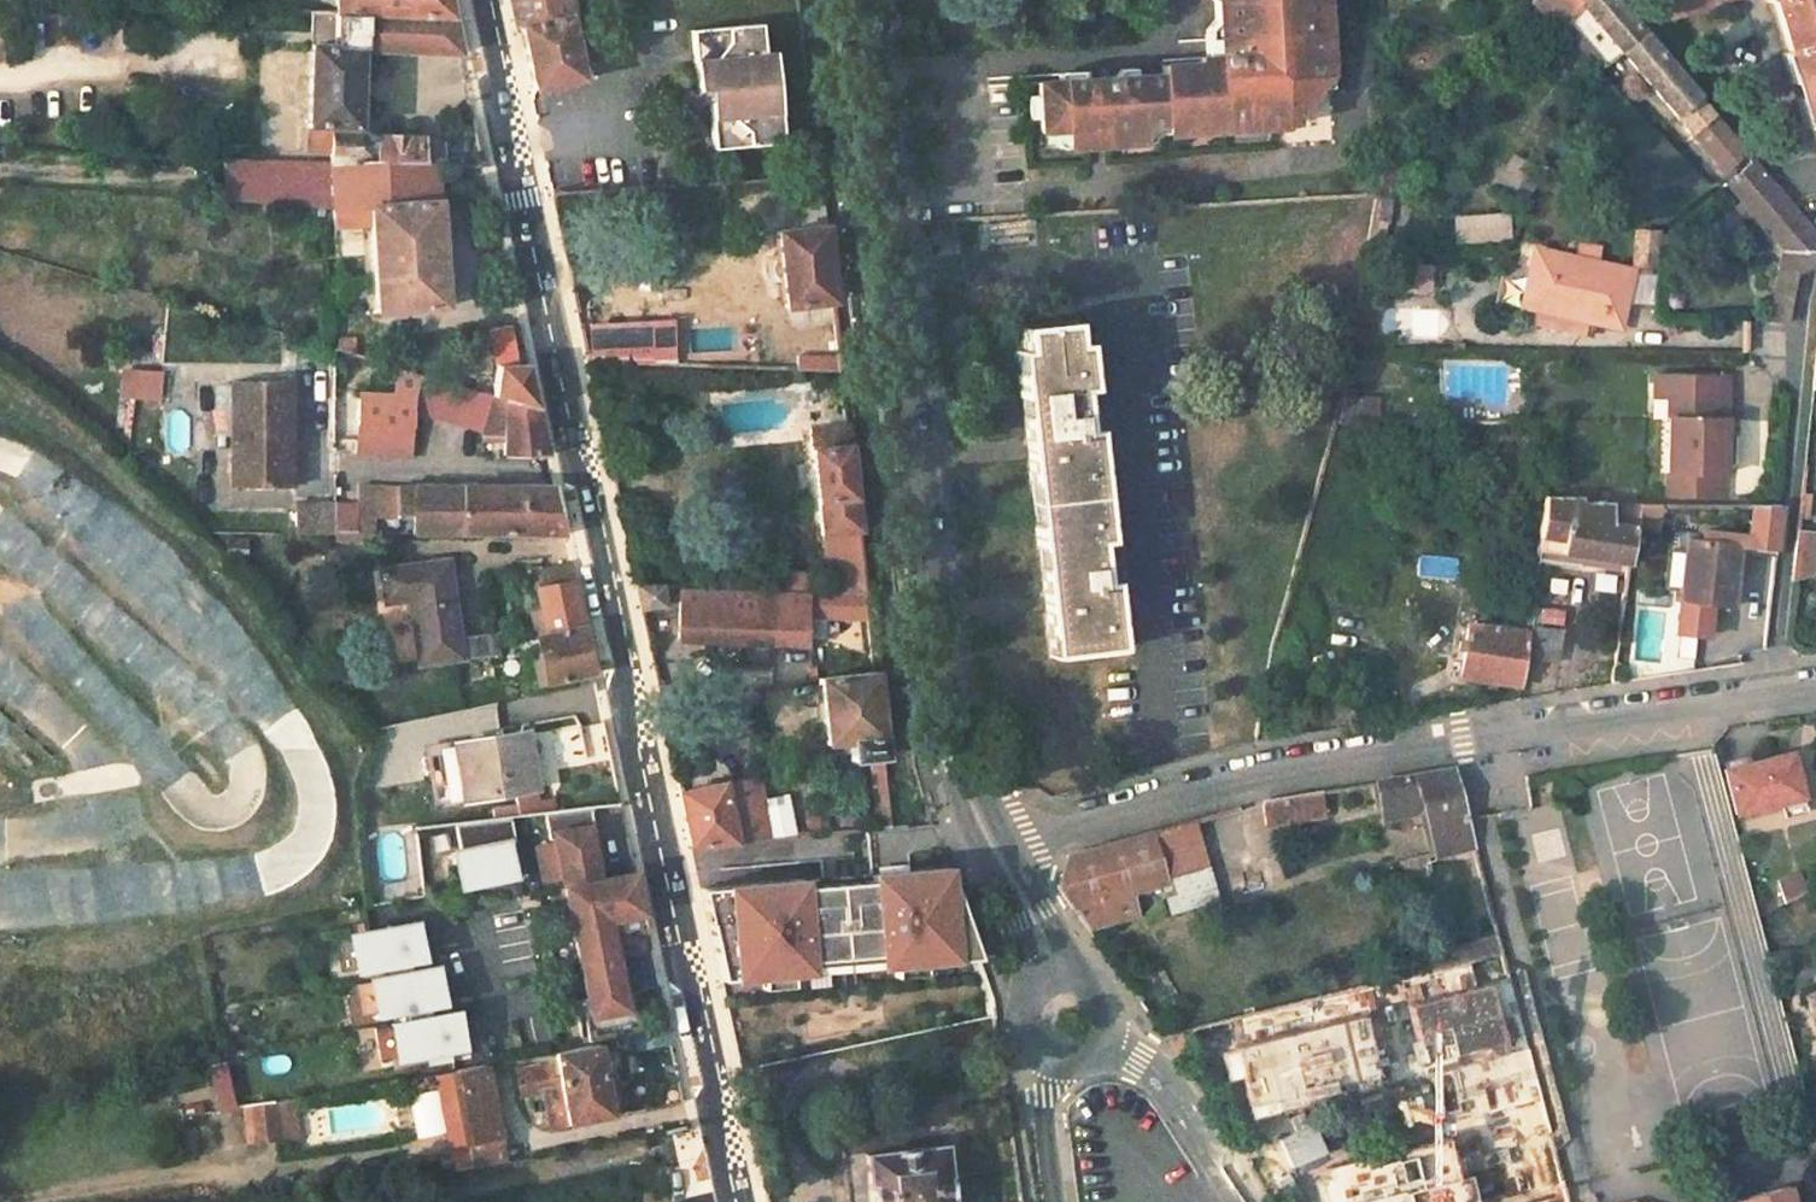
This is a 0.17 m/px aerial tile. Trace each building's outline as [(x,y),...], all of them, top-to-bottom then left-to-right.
[(328,49),(308,46),(304,150),(327,151),(328,162),(225,159),(222,202),(306,209),(331,210),(331,227),(366,227),(368,309),(436,309),(434,200),(434,166),(437,166),(436,149),(368,144),(351,130),(355,53),(456,57),(444,0),(330,0),(328,49)] [(576,0),(506,0),(520,52),(533,95),(591,82),(566,2),(576,3),(576,0)] [(1275,136),(1274,122),(1290,105),(1310,104),(1308,61),(1318,60),(1316,23),(1310,23),(1308,0),(1204,0),(1206,25),(1196,34),(1197,48),(1203,48),(1204,72),(1152,74),(1152,81),(1028,87),(1030,137),(1058,135),(1060,155),(1134,150),(1134,145),(1275,136)] [(1581,7),(1586,0),(1538,0),(1535,3),(1562,32),(1564,29),(1581,7)] [(1611,0),(1586,0),(1581,7),(1564,29),(1601,70),(1623,54),(1644,39),(1611,0)] [(1665,21),(1733,0),(1658,0),(1665,21)] [(1764,4),(1771,2),(1788,54),(1781,56),(1805,130),(1812,128),(1815,141),(1815,0),(1763,0),(1764,4)] [(779,139),(769,55),(765,55),(762,21),(698,27),(703,78),(710,88),(701,97),(694,89),(681,101),(687,109),(693,116),(706,104),(712,103),(717,146),(779,139)] [(1674,75),(1644,39),(1623,54),(1718,172),(1742,156),(1674,75)] [(1517,192),(1525,158),(1487,149),(1479,183),(1517,192)] [(1394,165),(1378,163),(1371,200),(1389,201),(1394,165)] [(1781,204),(1750,167),(1726,185),(1777,252),(1770,324),(1802,326),(1811,240),(1781,204)] [(817,201),(787,203),(790,227),(819,225),(817,201)] [(1507,212),(1450,216),(1452,246),(1509,242),(1507,212)] [(790,227),(770,228),(777,304),(789,302),(791,322),(830,320),(819,225),(790,227)] [(1631,268),(1655,269),(1657,230),(1633,229),(1631,268)] [(1630,273),(1528,247),(1512,310),(1615,335),(1630,273)] [(1398,292),(1430,293),(1430,264),(1399,264),(1398,292)] [(1033,447),(1042,512),(1112,504),(1103,434),(1094,435),(1090,395),(1098,394),(1093,348),(1084,349),(1081,326),(1029,332),(1031,354),(1021,355),(1033,447)] [(358,339),(338,335),(335,350),(354,355),(358,339)] [(836,356),(792,354),(793,369),(836,370),(836,356)] [(551,458),(531,365),(499,362),(491,396),(422,376),(418,395),(356,395),(359,456),(414,455),(413,408),(482,427),(480,436),(509,443),(510,454),(510,458),(551,458)] [(159,400),(159,370),(117,369),(116,399),(159,400)] [(1729,379),(1671,376),(1666,475),(1666,499),(1719,502),(1720,477),(1726,477),(1729,379)] [(273,386),(229,386),(229,489),(274,490),(273,461),(273,386)] [(1356,402),(1339,401),(1332,424),(1355,423),(1356,402)] [(1557,422),(1536,423),(1536,436),(1555,437),(1557,422)] [(843,427),(805,431),(816,538),(837,537),(841,574),(822,575),(825,599),(863,601),(843,427)] [(289,462),(273,461),(274,490),(289,490),(289,462)] [(407,537),(559,536),(554,516),(549,490),(407,490),(408,497),(351,497),(352,538),(407,537)] [(1117,545),(1112,504),(1042,512),(1053,604),(1059,661),(1128,653),(1120,587),(1113,588),(1108,546),(1117,545)] [(1638,508),(1546,504),(1540,551),(1585,559),(1631,567),(1635,528),(1638,508)] [(1779,506),(1748,506),(1746,547),(1774,550),(1779,506)] [(1663,508),(1638,508),(1635,528),(1662,532),(1663,508)] [(1813,537),(1797,537),(1792,586),(1809,577),(1813,537)] [(1735,545),(1683,539),(1679,585),(1698,587),(1697,606),(1731,609),(1733,576),(1735,545)] [(1746,547),(1735,545),(1733,576),(1750,578),(1751,559),(1773,561),(1774,550),(1746,547)] [(1585,559),(1540,551),(1537,574),(1582,578),(1585,559)] [(1422,556),(1419,571),(1451,576),(1453,561),(1422,556)] [(441,562),(372,572),(378,609),(404,605),(412,667),(458,661),(441,562)] [(565,565),(535,570),(540,589),(531,592),(541,632),(531,634),(543,687),(589,678),(583,650),(565,565)] [(808,589),(806,572),(777,574),(778,591),(808,589)] [(1698,587),(1679,585),(1677,603),(1697,606),(1698,587)] [(659,589),(632,589),(638,616),(662,613),(659,589)] [(672,643),(799,650),(802,597),(675,590),(672,643)] [(1561,626),(1531,621),(1530,634),(1528,645),(1559,650),(1561,626)] [(1530,634),(1469,626),(1462,680),(1523,687),(1528,645),(1530,634)] [(464,658),(498,656),(497,633),(463,635),(464,658)] [(872,675),(813,681),(818,746),(844,744),(846,764),(867,763),(871,811),(849,811),(850,835),(889,830),(872,675)] [(522,742),(452,754),(462,812),(532,800),(522,742)] [(1796,758),(1727,775),(1740,823),(1807,807),(1796,758)] [(1454,767),(1390,777),(1393,794),(1422,790),(1430,824),(1455,819),(1468,816),(1454,767)] [(751,783),(718,787),(729,846),(764,843),(751,783)] [(718,787),(674,795),(685,850),(729,846),(718,787)] [(1264,827),(1323,815),(1320,790),(1261,801),(1264,827)] [(560,888),(597,883),(588,835),(591,834),(588,815),(542,818),(546,840),(551,840),(560,888)] [(1161,882),(1171,915),(1222,900),(1196,816),(1147,832),(1161,882)] [(1468,816),(1455,819),(1461,838),(1453,840),(1466,886),(1485,882),(1468,816)] [(512,845),(508,821),(453,826),(458,854),(451,855),(458,891),(512,881),(506,846),(512,845)] [(1080,932),(1140,914),(1133,891),(1161,882),(1147,832),(1067,857),(1055,899),(1065,912),(1080,932)] [(50,927),(47,872),(0,875),(0,930),(50,927)] [(959,971),(950,872),(864,880),(865,888),(872,965),(873,978),(959,971)] [(1777,878),(1783,898),(1803,893),(1797,872),(1777,878)] [(597,883),(560,888),(575,966),(612,959),(608,943),(645,936),(632,877),(597,883)] [(872,965),(865,888),(802,892),(807,969),(872,965)] [(807,969),(802,892),(717,896),(722,975),(724,992),(807,986),(807,969)] [(717,896),(698,898),(710,975),(722,975),(717,896)] [(417,962),(410,926),(405,927),(412,963),(417,962)] [(349,974),(412,963),(405,927),(343,938),(349,974)] [(1499,937),(1458,947),(1461,961),(1503,951),(1499,937)] [(618,995),(612,959),(575,966),(581,1002),(576,1002),(583,1042),(586,1042),(592,1041),(627,1035),(635,1033),(626,993),(618,995)] [(1435,1002),(1480,998),(1477,963),(1432,968),(1435,1002)] [(376,980),(400,976),(398,966),(374,970),(376,980)] [(433,1007),(437,1006),(430,970),(426,971),(433,1007)] [(433,1007),(426,971),(400,976),(376,980),(363,983),(370,1019),(401,1013),(419,1009),(433,1007)] [(1801,1000),(1815,1030),(1815,992),(1801,1000)] [(402,1023),(421,1020),(419,1009),(401,1013),(402,1023)] [(384,1027),(390,1062),(453,1051),(446,1015),(421,1020),(402,1023),(384,1027)] [(457,1050),(451,1015),(446,1015),(453,1051),(457,1050)] [(635,1033),(627,1035),(631,1053),(668,1044),(665,1028),(635,1033)] [(1182,1028),(1157,1034),(1167,1047),(1185,1042),(1182,1028)] [(586,1046),(543,1054),(545,1065),(515,1070),(519,1098),(541,1094),(548,1132),(607,1120),(592,1041),(586,1042),(586,1046)] [(1528,1045),(1514,1048),(1517,1063),(1511,1062),(1522,1098),(1541,1094),(1528,1045)] [(1486,1056),(1429,1071),(1447,1138),(1504,1121),(1486,1056)] [(491,1065),(434,1076),(454,1171),(473,1168),(470,1147),(506,1139),(491,1065)] [(214,1113),(232,1110),(226,1069),(207,1071),(214,1113)] [(1541,1094),(1522,1098),(1538,1162),(1557,1158),(1541,1094)] [(242,1148),(297,1144),(294,1100),(239,1105),(242,1148)] [(836,1147),(839,1201),(949,1201),(947,1140),(836,1147)] [(1508,1194),(1509,1201),(1569,1201),(1566,1193),(1563,1182),(1534,1188),(1508,1194)] [(1566,1193),(1569,1201),(1580,1201),(1589,1200),(1586,1188),(1566,1193)] [(1746,1201),(1792,1201),(1789,1191),(1746,1201)]
